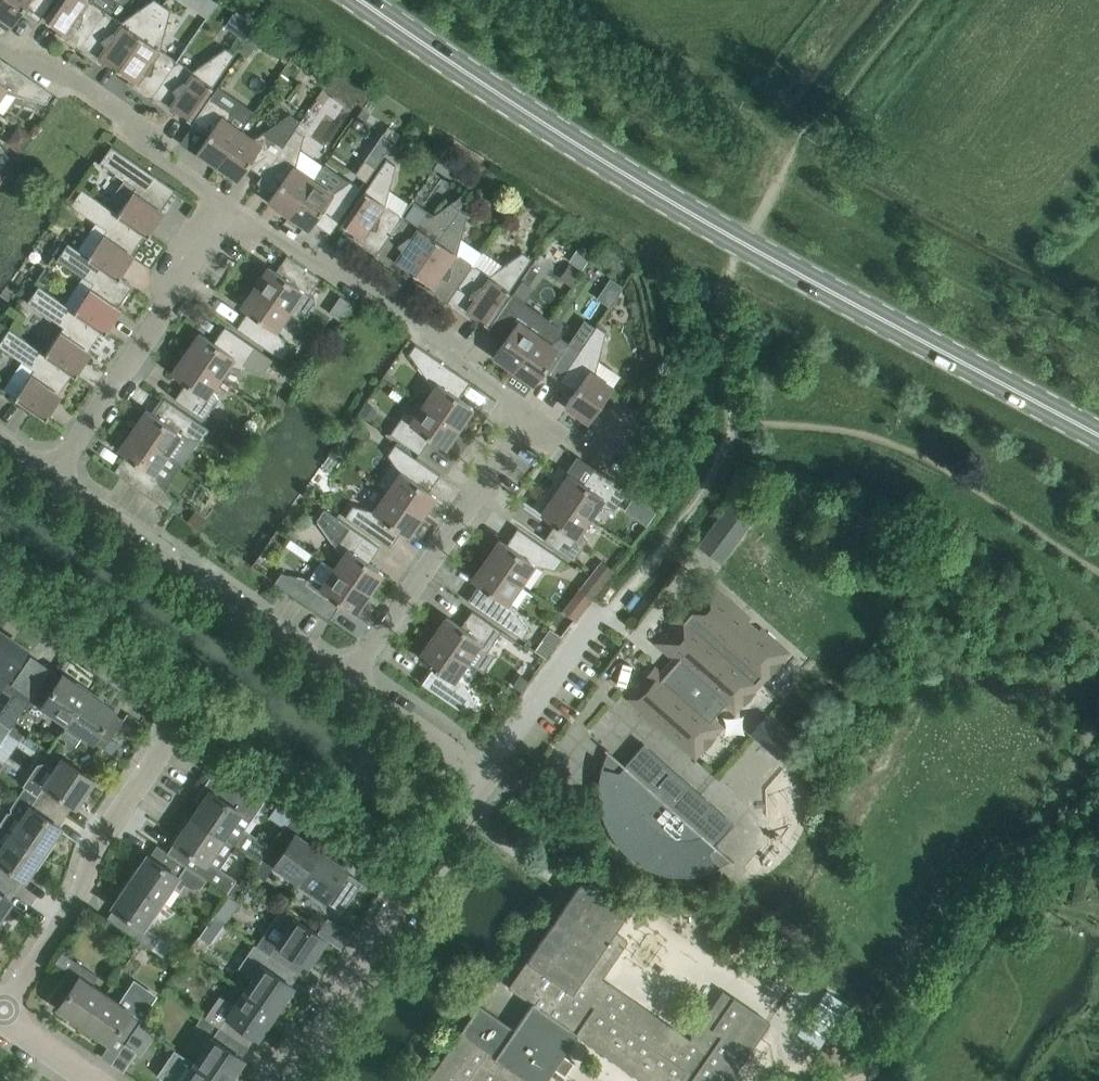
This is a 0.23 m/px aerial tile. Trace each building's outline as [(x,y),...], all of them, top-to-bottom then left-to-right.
[(38,21),(52,0),(0,0),(0,15),(12,24),(22,10),(38,21)] [(104,11),(88,0),(89,0),(58,0),(45,20),(64,32),(61,36),(77,47),(79,49),(104,11)] [(162,4),(156,0),(151,0),(120,22),(104,11),(79,49),(81,50),(97,60),(99,57),(117,69),(162,4)] [(150,98),(176,60),(160,50),(170,10),(162,4),(117,69),(135,82),(133,85),(148,96),(150,98)] [(176,60),(150,98),(152,99),(153,99),(168,110),(171,106),(189,119),(234,54),(225,48),(192,71),(176,60)] [(52,93),(0,57),(0,59),(6,63),(0,72),(0,95),(3,91),(46,103),(52,93)] [(217,165),(241,131),(254,111),(253,110),(252,112),(240,103),(231,111),(211,96),(190,126),(206,137),(197,151),(217,165)] [(241,131),(217,165),(237,179),(247,165),(262,175),(263,176),(295,129),(300,122),(290,115),(253,139),(241,131)] [(262,175),(257,183),(273,194),(268,200),(289,214),(313,180),(295,168),(304,135),(295,129),(263,176),(262,175)] [(387,150),(389,151),(396,141),(383,133),(355,174),(366,181),(387,150)] [(2,166),(8,157),(0,145),(0,165),(2,166)] [(117,214),(148,235),(163,213),(160,211),(175,189),(111,145),(100,162),(135,187),(117,213),(117,214)] [(375,253),(401,216),(385,205),(395,165),(386,159),(342,224),(360,237),(358,240),(374,251),(373,251),(375,253)] [(313,180),(289,214),(309,229),(314,222),(330,233),(360,188),(350,180),(332,193),(313,180)] [(117,214),(117,213),(81,188),(70,205),(106,229),(88,256),(87,256),(131,287),(132,286),(119,277),(133,256),(130,254),(144,233),(147,235),(148,235),(117,214)] [(396,261),(414,274),(459,208),(467,197),(463,194),(417,226),(401,216),(375,253),(378,254),(393,265),(396,261)] [(447,302),(473,265),(457,254),(467,214),(459,208),(414,274),(432,286),(429,289),(445,300),(445,301),(447,302)] [(87,256),(88,256),(68,242),(57,259),(93,283),(74,310),(93,324),(105,332),(120,310),(116,308),(131,287),(87,256)] [(473,265),(447,302),(449,304),(449,303),(465,314),(467,310),(486,323),(531,258),(522,252),(503,265),(485,254),(476,267),(473,265)] [(310,293),(320,278),(286,255),(275,271),(269,266),(255,287),(289,311),(302,320),(313,303),(312,294),(310,293)] [(572,284),(580,272),(571,265),(562,277),(572,284)] [(607,277),(596,298),(608,304),(619,283),(607,277)] [(93,324),(74,310),(39,285),(27,302),(63,326),(45,353),(75,375),(91,353),(87,350),(101,330),(105,332),(93,324)] [(276,330),(289,311),(255,287),(241,307),(247,312),(236,328),(281,358),(289,347),(276,330)] [(511,295),(487,330),(503,341),(493,356),(514,370),(548,320),(520,300),(512,295),(511,295)] [(570,344),(559,337),(562,329),(548,320),(514,370),(534,384),(544,370),(559,380),(597,325),(596,325),(595,327),(586,321),(570,344)] [(621,376),(598,361),(606,331),(597,325),(559,380),(575,391),(565,405),(588,421),(590,419),(592,421),(599,410),(597,409),(612,386),(614,388),(621,376)] [(273,360),(254,346),(225,326),(214,342),(199,332),(185,353),(220,377),(228,364),(240,367),(264,374),(273,360)] [(45,353),(9,328),(0,341),(0,346),(34,369),(15,397),(46,418),(61,396),(57,393),(71,373),(75,375),(45,353)] [(458,397),(469,381),(415,343),(408,353),(434,389),(424,403),(458,427),(472,407),(458,397)] [(211,389),(220,377),(185,353),(171,373),(186,383),(175,399),(204,419),(218,398),(211,389)] [(132,430),(167,454),(180,434),(201,440),(209,429),(164,398),(153,414),(146,409),(132,430)] [(444,448),(458,427),(424,403),(415,416),(404,413),(390,434),(419,454),(430,438),(444,448)] [(215,430),(225,437),(232,427),(222,420),(215,430)] [(154,473),(167,454),(132,430),(118,450),(125,455),(114,471),(168,508),(174,501),(154,473)] [(219,446),(225,437),(215,430),(209,439),(219,446)] [(387,492),(421,515),(435,495),(429,490),(440,474),(395,444),(387,455),(400,472),(387,492)] [(627,490),(599,470),(594,467),(583,483),(569,473),(555,494),(589,518),(598,505),(614,509),(627,490)] [(407,536),(421,515),(387,492),(374,511),(353,505),(345,516),(390,547),(401,531),(407,536)] [(581,530),(589,518),(555,494),(541,514),(555,524),(544,540),(573,560),(587,540),(581,530)] [(734,495),(698,544),(721,561),(757,512),(734,495)] [(368,562),(379,546),(324,508),(316,519),(342,556),(334,569),(368,592),(382,572),(368,562)] [(198,529),(204,521),(207,517),(198,511),(189,523),(198,529)] [(500,539),(486,560),(520,583),(531,568),(534,564),(555,569),(562,559),(517,528),(506,544),(500,539)] [(508,601),(520,583),(486,560),(472,580),(478,585),(467,601),(522,638),(528,629),(508,601)] [(368,592),(334,569),(322,561),(309,579),(281,572),(275,582),(329,619),(340,603),(354,613),(368,592)] [(601,561),(578,589),(589,598),(590,598),(613,570),(601,561)] [(734,713),(789,652),(761,627),(757,632),(745,622),(749,617),(708,581),(654,642),(678,664),(666,677),(655,667),(628,698),(695,758),(722,727),(712,718),(724,704),(734,713)] [(487,651),(501,630),(472,610),(461,626),(447,616),(433,637),(467,661),(476,648),(487,651)] [(6,693),(2,698),(0,696),(0,719),(11,727),(25,706),(31,698),(5,680),(26,649),(12,639),(10,642),(0,635),(0,688),(6,693)] [(457,675),(467,661),(433,637),(418,657),(433,667),(422,683),(468,715),(477,702),(457,675)] [(545,656),(552,646),(544,640),(536,640),(531,647),(545,656)] [(63,674),(58,681),(48,674),(51,669),(50,669),(31,698),(25,706),(34,713),(42,712),(45,708),(68,723),(60,735),(61,735),(89,692),(63,674)] [(75,745),(83,734),(103,748),(124,719),(123,718),(120,723),(110,716),(115,709),(89,692),(61,735),(66,739),(66,742),(66,746),(69,748),(73,747),(75,745)] [(11,727),(0,719),(0,743),(11,727)] [(13,725),(8,733),(19,740),(25,733),(13,725)] [(734,823),(657,755),(643,743),(624,764),(622,762),(620,763),(623,766),(618,771),(602,767),(603,763),(602,763),(599,776),(598,789),(599,803),(603,817),(608,830),(616,842),(626,853),(637,861),(650,868),(664,872),(678,875),(692,874),(706,872),(720,867),(719,865),(715,867),(709,851),(714,846),(717,849),(718,847),(715,845),(734,823)] [(69,801),(76,806),(83,794),(85,795),(95,780),(63,759),(54,772),(44,766),(40,766),(26,786),(62,810),(69,801)] [(260,862),(263,857),(270,846),(245,829),(263,802),(215,769),(202,788),(208,792),(192,815),(224,837),(260,862)] [(54,822),(62,810),(26,786),(12,807),(13,812),(8,813),(2,822),(45,851),(61,827),(54,822)] [(208,860),(224,837),(192,815),(174,842),(181,846),(174,856),(205,877),(227,892),(236,879),(208,860)] [(45,851),(2,822),(0,825),(0,875),(12,884),(19,874),(26,879),(45,851)] [(301,883),(324,849),(322,848),(319,852),(307,844),(308,842),(285,826),(270,846),(263,857),(301,883)] [(205,877),(174,856),(161,848),(154,858),(147,854),(130,879),(162,901),(175,882),(180,886),(184,881),(192,886),(200,885),(205,877)] [(301,883),(341,911),(358,887),(342,876),(347,869),(335,861),(337,858),(324,849),(301,883)] [(12,884),(0,875),(0,917),(12,900),(5,895),(12,884)] [(119,910),(111,921),(136,938),(152,948),(160,937),(144,926),(162,901),(130,879),(112,906),(119,910)] [(614,931),(633,903),(634,903),(617,892),(610,902),(580,882),(527,960),(528,960),(509,987),(525,998),(531,989),(574,1019),(602,979),(628,941),(614,931)] [(228,893),(214,914),(226,922),(240,901),(228,893)] [(308,965),(326,939),(295,918),(282,908),(272,923),(265,932),(266,933),(258,945),(294,971),(301,960),(308,965)] [(317,931),(317,932),(340,947),(348,935),(350,933),(348,932),(327,918),(319,930),(317,931)] [(294,971),(258,945),(255,943),(239,967),(255,978),(246,991),(276,1012),(294,986),(287,981),(294,971)] [(106,994),(93,985),(99,977),(64,953),(57,963),(67,970),(52,993),(62,1000),(58,1007),(84,1025),(106,994)] [(794,963),(783,979),(792,985),(803,969),(794,963)] [(427,1080),(545,1080),(554,1068),(565,1076),(575,1062),(564,1054),(577,1035),(646,1080),(729,1080),(769,1022),(769,1021),(734,997),(722,1014),(712,1006),(690,1038),(602,979),(574,1019),(531,989),(525,998),(533,1003),(515,1029),(480,1005),(427,1080)] [(802,1026),(797,1033),(804,1038),(818,1048),(835,1024),(848,1005),(826,990),(802,1026)] [(142,1018),(156,997),(150,993),(143,1003),(126,991),(118,1002),(106,994),(84,1025),(110,1043),(114,1036),(125,1043),(142,1018)] [(258,1038),(276,1012),(246,991),(236,1005),(221,996),(206,1018),(217,1025),(221,1027),(244,1043),(251,1033),(258,1038)] [(203,1016),(197,1025),(211,1034),(217,1025),(206,1018),(203,1016)] [(152,1026),(142,1019),(142,1018),(125,1043),(136,1050),(152,1026)] [(244,1043),(221,1027),(196,1063),(175,1048),(174,1050),(221,1080),(228,1080),(244,1059),(237,1054),(244,1043)] [(174,1050),(167,1059),(177,1066),(172,1080),(221,1080),(174,1050)]
